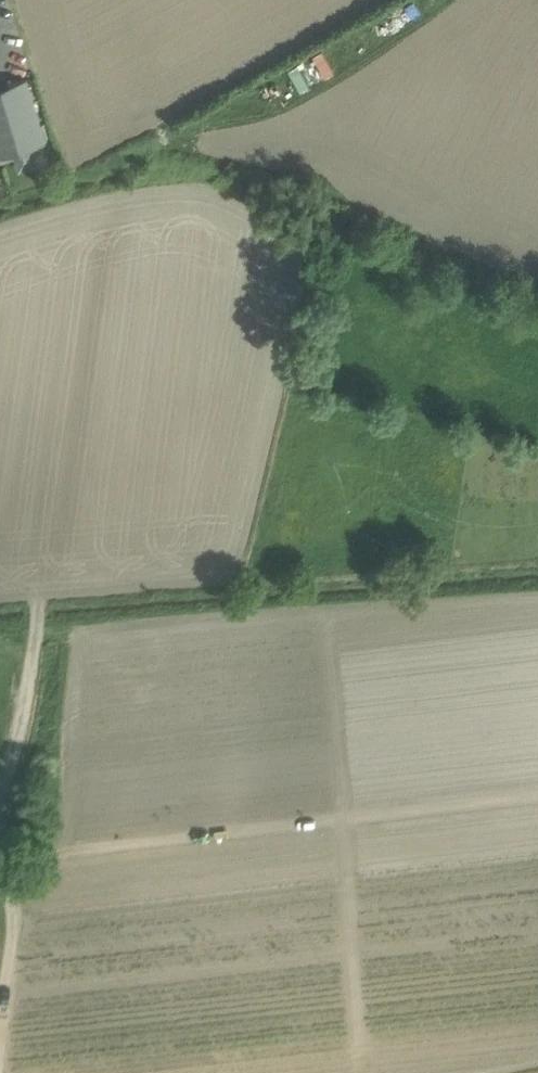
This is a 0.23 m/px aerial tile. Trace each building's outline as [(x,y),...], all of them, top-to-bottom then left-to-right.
[(17,173),(40,166),(33,144),(46,140),(27,78),(0,86),(0,154),(10,151),(17,173)]
